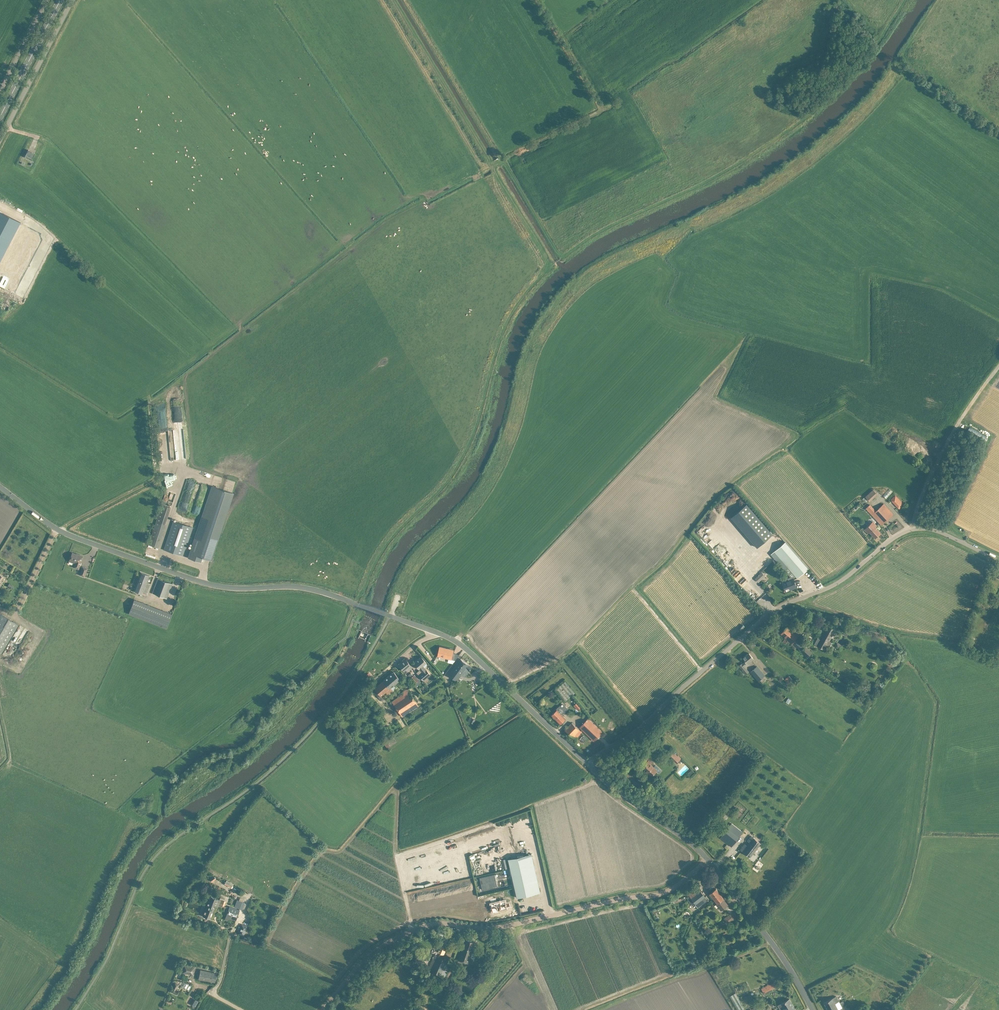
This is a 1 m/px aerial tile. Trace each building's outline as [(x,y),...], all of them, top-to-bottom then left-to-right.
[(31,160),(35,153),(28,150),(25,157),(31,160)] [(20,222),(0,211),(0,261),(20,222)] [(212,485),(188,557),(201,562),(202,557),(210,560),(233,492),(212,485)] [(875,490),(867,497),(870,501),(878,493),(875,490)] [(899,509),(904,504),(895,495),(891,499),(899,509)] [(870,504),(866,507),(882,525),(893,514),(883,503),(875,510),(870,504)] [(148,544),(158,548),(166,525),(165,524),(171,507),(162,504),(148,544)] [(747,504),(731,517),(757,547),(773,534),(747,504)] [(164,549),(183,556),(192,527),(173,521),(164,549)] [(875,527),(877,525),(873,521),(870,524),(865,529),(868,533),(870,532),(875,537),(881,532),(875,527)] [(775,552),(771,554),(784,569),(788,567),(797,578),(809,568),(786,541),(774,551),(775,552)] [(74,567),(79,569),(83,556),(77,553),(76,554),(72,552),(69,561),(75,563),(74,567)] [(765,596),(737,567),(731,573),(738,579),(737,580),(758,602),(765,596)] [(141,572),(134,590),(146,595),(150,584),(146,583),(149,575),(141,572)] [(762,572),(755,578),(758,582),(765,575),(762,572)] [(786,581),(782,582),(786,590),(792,588),(792,589),(797,587),(793,578),(790,579),(790,577),(785,579),(786,581)] [(158,579),(152,593),(167,598),(172,584),(158,579)] [(987,604),(991,598),(985,594),(981,601),(987,604)] [(134,599),(129,613),(167,628),(172,614),(134,599)] [(1,654),(18,624),(0,613),(0,653),(1,654)] [(777,623),(771,629),(774,632),(780,625),(777,623)] [(818,638),(814,644),(818,646),(822,648),(824,649),(829,640),(836,630),(832,628),(828,625),(822,636),(823,637),(821,640),(818,638)] [(793,643),(802,631),(797,627),(793,632),(786,626),(781,633),(793,643)] [(792,645),(795,647),(796,646),(800,650),(805,645),(797,638),(792,645)] [(23,642),(18,656),(22,658),(28,644),(23,642)] [(452,659),(455,660),(459,655),(453,652),(454,650),(440,646),(438,655),(452,659)] [(807,657),(812,652),(805,646),(800,651),(807,657)] [(742,663),(739,666),(743,670),(746,668),(744,666),(753,658),(749,653),(743,658),(745,661),(742,664),(742,663)] [(426,669),(424,667),(426,666),(427,665),(427,664),(427,663),(426,662),(421,656),(413,663),(419,669),(422,672),(418,675),(423,680),(430,674),(426,669)] [(462,674),(465,676),(472,667),(469,665),(469,664),(461,658),(449,675),(457,681),(462,674)] [(405,673),(413,667),(406,659),(398,665),(405,673)] [(761,679),(765,676),(757,666),(751,672),(758,681),(759,680),(761,679)] [(394,685),(400,679),(394,671),(374,688),(381,696),(385,692),(387,694),(395,687),(394,685)] [(414,674),(413,675),(411,673),(408,676),(414,683),(419,679),(414,674)] [(575,693),(565,681),(555,689),(565,701),(575,693)] [(400,700),(394,704),(402,716),(412,710),(419,705),(407,689),(402,693),(403,694),(402,695),(398,697),(400,700)] [(555,711),(551,715),(560,724),(564,720),(566,718),(562,715),(568,708),(562,702),(556,708),(557,709),(555,711)] [(588,718),(580,727),(594,740),(602,732),(588,718)] [(572,722),(565,729),(575,739),(582,732),(572,722)] [(678,755),(677,756),(673,751),(669,755),(677,763),(681,758),(678,755)] [(646,771),(651,776),(656,771),(658,774),(661,771),(661,770),(656,765),(654,766),(653,766),(651,764),(653,762),(648,757),(650,756),(647,753),(642,758),(646,763),(641,768),(645,771),(646,771)] [(656,791),(661,785),(658,782),(652,787),(656,791)] [(720,822),(732,806),(729,804),(716,818),(720,822)] [(720,838),(731,847),(743,832),(732,823),(720,838)] [(747,845),(745,844),(741,849),(750,856),(760,843),(751,836),(748,841),(750,842),(747,845)] [(517,897),(541,892),(532,853),(509,859),(517,897)] [(763,869),(767,864),(761,860),(757,865),(763,869)] [(495,874),(480,877),(482,889),(498,886),(495,874)] [(233,885),(233,884),(227,880),(226,882),(225,884),(228,886),(229,887),(230,887),(232,888),(233,886),(233,885)] [(691,897),(688,899),(693,906),(696,904),(700,900),(703,903),(708,900),(705,897),(698,887),(689,895),(691,897)] [(713,897),(714,899),(717,897),(721,894),(716,888),(710,893),(713,897)] [(717,897),(714,899),(717,903),(716,904),(721,910),(728,905),(724,900),(724,901),(723,899),(724,898),(721,894),(717,897)] [(220,898),(219,899),(211,896),(208,902),(214,904),(216,905),(215,906),(218,906),(218,905),(222,907),(229,910),(234,911),(238,913),(239,910),(230,906),(230,908),(227,907),(223,905),(225,900),(220,898)] [(246,903),(244,903),(245,902),(237,899),(234,907),(242,910),(242,909),(243,909),(246,903)] [(508,899),(494,902),(496,911),(502,910),(501,910),(510,908),(509,906),(512,905),(512,901),(509,902),(508,899)] [(214,904),(208,902),(204,913),(203,915),(213,919),(218,906),(215,906),(216,905),(214,904)] [(229,910),(226,916),(236,919),(238,913),(234,911),(229,910)] [(734,919),(730,915),(725,919),(728,923),(734,919)] [(443,940),(438,952),(444,955),(449,943),(446,941),(447,939),(447,940),(449,936),(438,932),(439,933),(438,935),(445,938),(443,940)] [(463,947),(459,960),(468,963),(473,950),(472,950),(475,942),(467,939),(464,947),(463,947)] [(763,986),(778,979),(764,951),(750,958),(763,986)] [(691,962),(694,968),(699,966),(695,959),(691,962)] [(184,965),(182,972),(193,974),(195,967),(184,965)] [(208,971),(201,969),(200,974),(197,974),(196,978),(198,978),(198,979),(205,980),(215,982),(217,973),(208,971)] [(775,986),(773,983),(770,985),(769,984),(761,988),(763,993),(775,986)] [(849,1002),(864,995),(860,986),(845,992),(849,1002)] [(744,1008),(735,992),(730,995),(738,1009),(740,1009),(744,1008)] [(824,1002),(828,1009),(843,1009),(842,1008),(838,1009),(835,1003),(839,1002),(836,996),(829,1000),(824,1002)] [(781,1009),(796,1009),(789,998),(778,1005),(781,1009)] [(192,1006),(197,1009),(201,1002),(196,999),(192,1006)] [(850,1005),(852,1009),(862,1009),(858,1002),(850,1005)]
